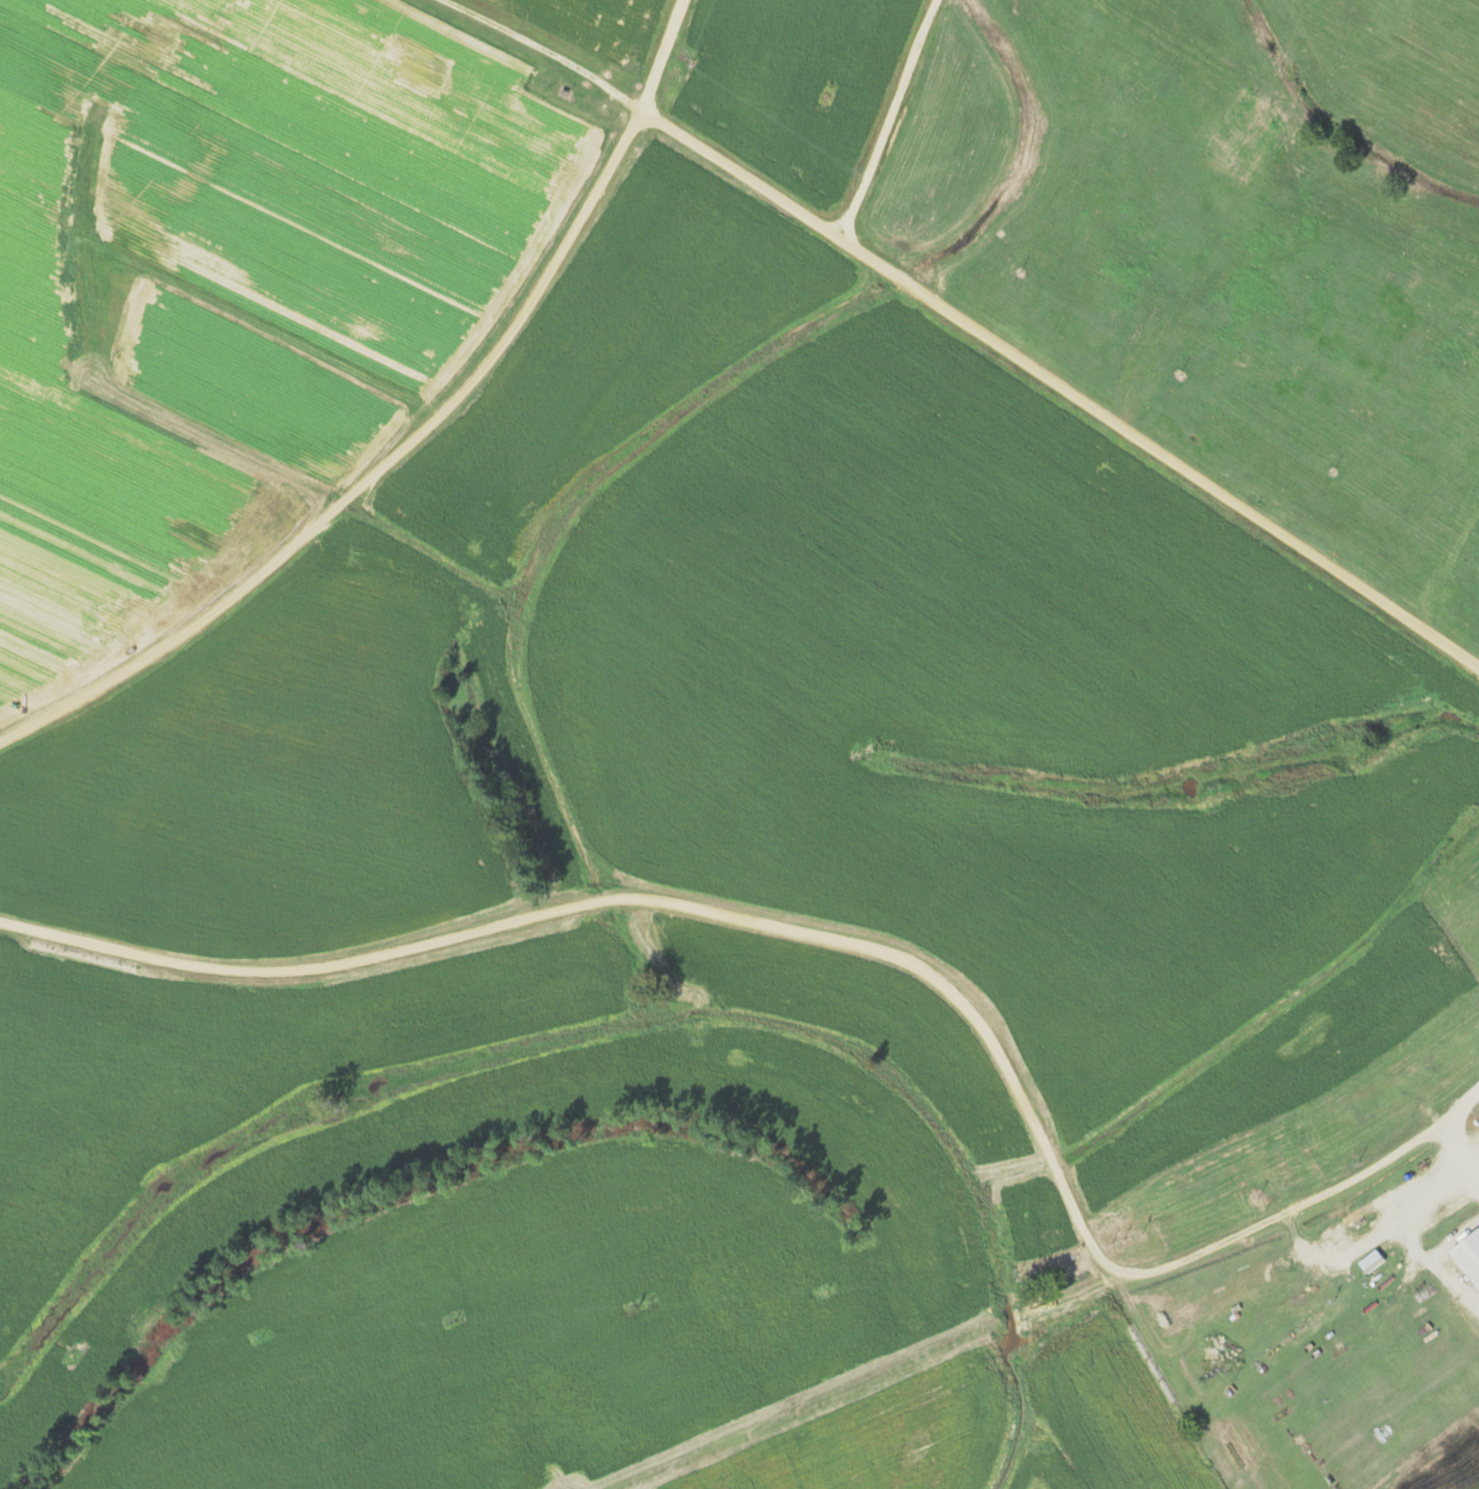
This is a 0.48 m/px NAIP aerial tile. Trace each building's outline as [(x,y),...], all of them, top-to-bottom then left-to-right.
[(1256,121),(1265,112),(1257,105),(1249,114),(1256,121)] [(1447,1251),(1478,1295),(1478,1229),(1478,1228),(1447,1251)] [(1357,1265),(1367,1275),(1383,1260),(1373,1249),(1357,1265)]
